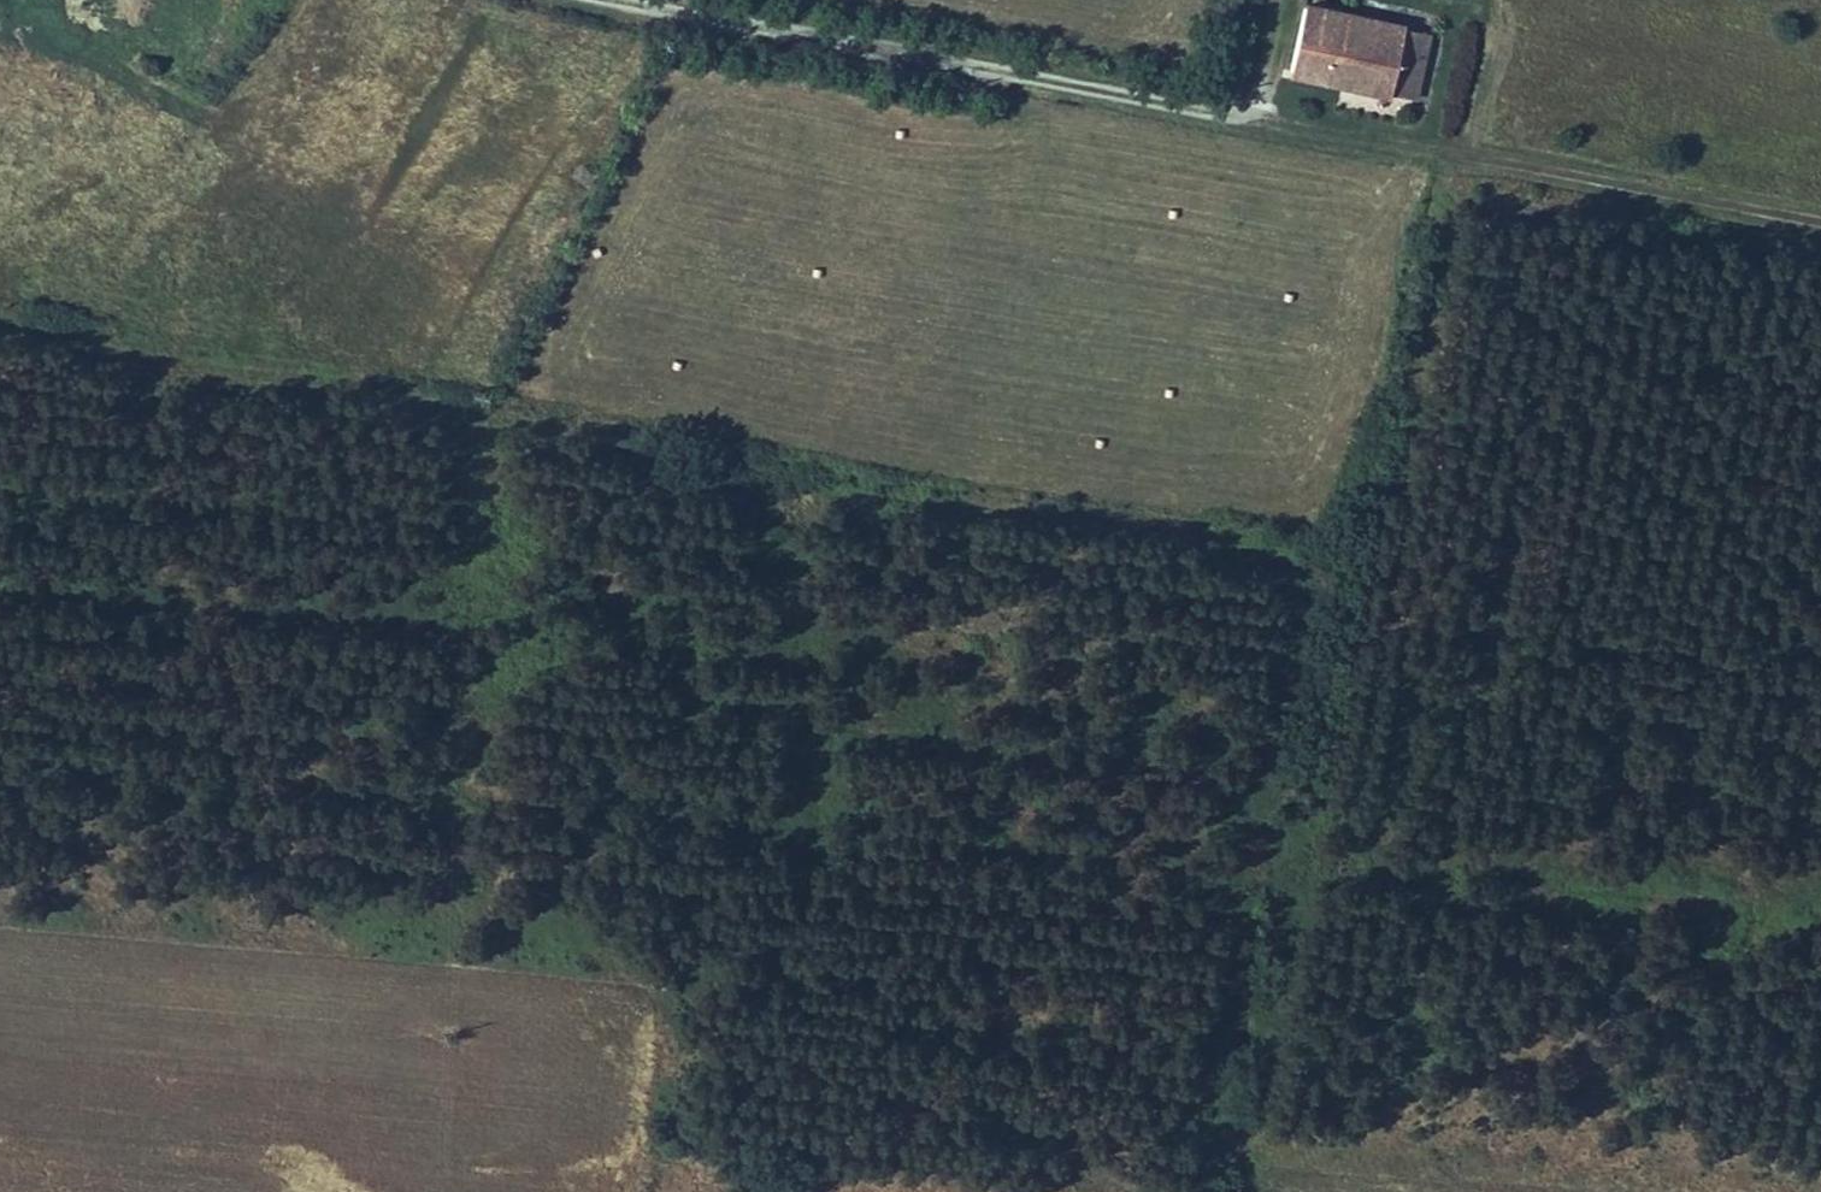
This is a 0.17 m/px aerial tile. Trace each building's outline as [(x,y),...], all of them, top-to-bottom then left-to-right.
[(1412,98),(1426,35),(1301,7),(1287,70),(1412,98)]
